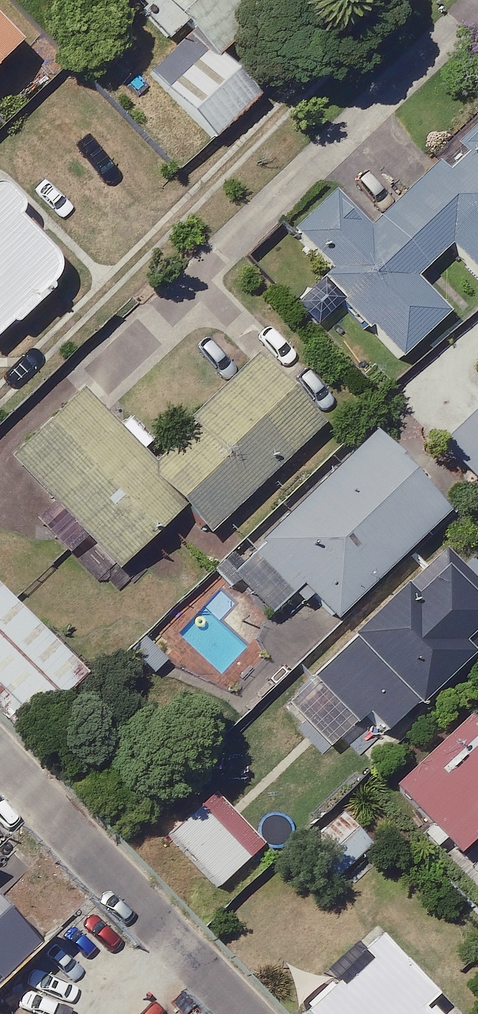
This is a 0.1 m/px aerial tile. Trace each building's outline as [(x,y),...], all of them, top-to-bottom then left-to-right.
[(173,54),(151,75),(215,142),(264,95),(215,44),(261,0),(145,0),(154,9),(141,21),(173,54)] [(10,59),(0,49),(0,69),(10,59)] [(449,145),(454,151),(371,227),(336,188),(290,229),(328,271),(321,278),(396,362),(447,316),(414,279),(451,246),(477,277),(477,119),(449,145)] [(0,212),(0,342),(65,283),(0,212)] [(321,427),(256,359),(147,464),(80,394),(12,460),(118,570),(183,507),(210,534),(321,427)] [(441,444),(477,483),(477,409),(441,444)] [(450,511),(375,432),(254,548),(259,554),(233,578),(270,617),(302,587),(335,622),(450,511)] [(444,555),(312,680),(354,724),(366,713),(386,735),(477,648),(477,591),(444,555)] [(0,590),(0,716),(22,737),(85,673),(0,590)] [(470,717),(395,786),(459,855),(477,837),(477,726),(470,717)] [(378,842),(342,807),(294,855),(330,890),(378,842)] [(246,859),(197,808),(169,836),(218,886),(246,859)] [(37,950),(0,911),(0,984),(37,950)] [(376,927),(333,968),(338,974),(300,1009),(305,1013),(424,1013),(421,1011),(439,994),(376,927)]
